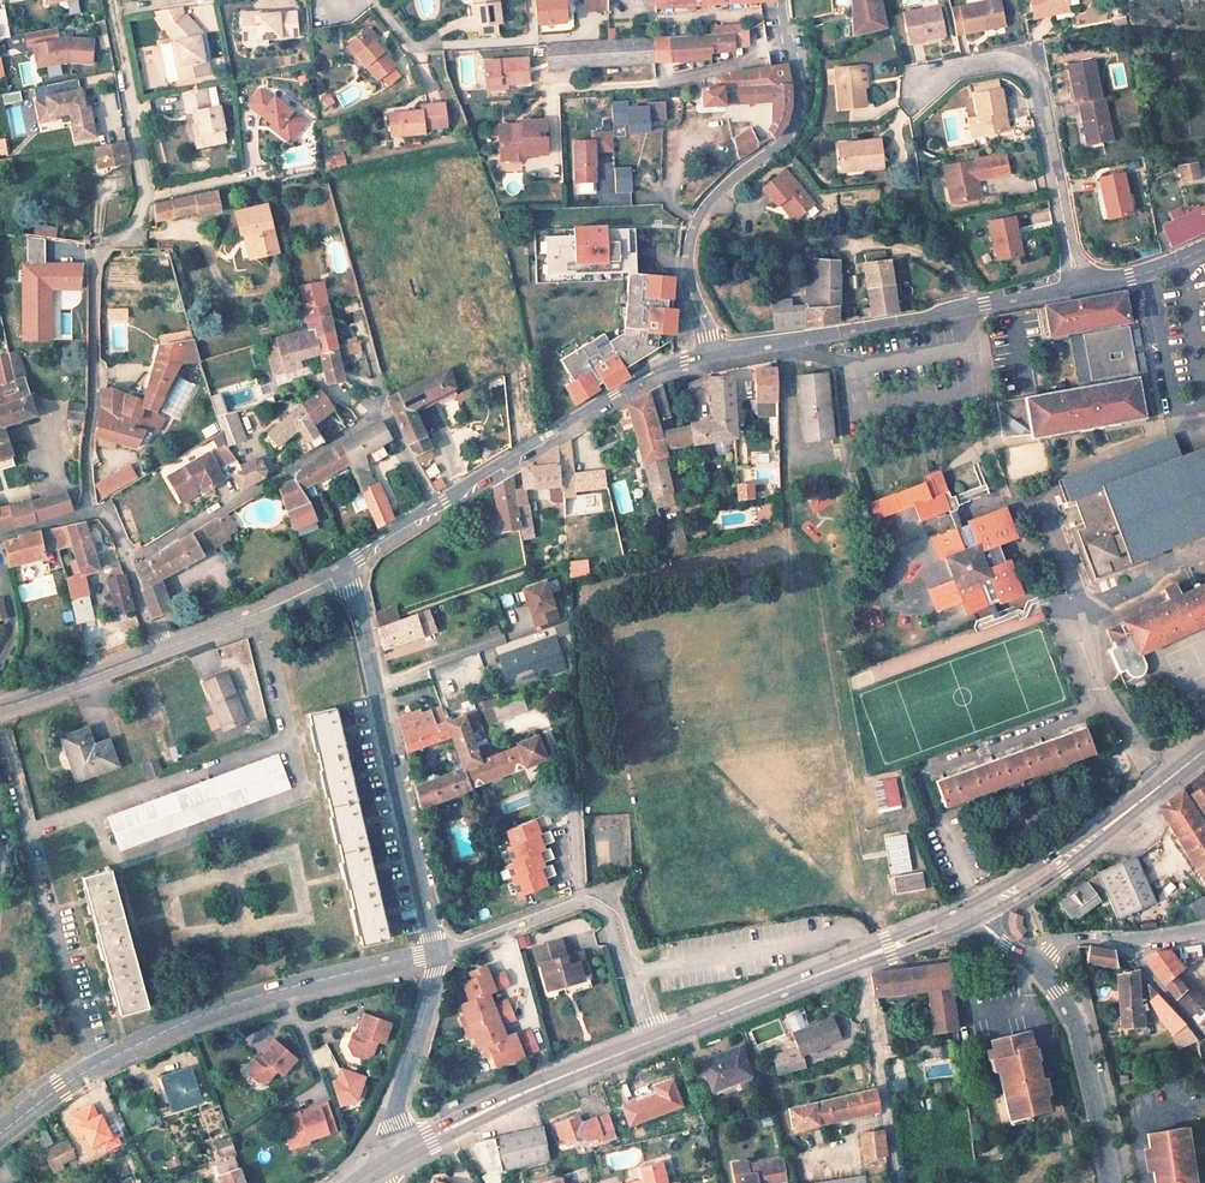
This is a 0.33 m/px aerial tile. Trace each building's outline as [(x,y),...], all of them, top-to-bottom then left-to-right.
[(473,4),(470,4),(473,24),(475,24),(495,21),(500,21),(497,0),(472,0),(473,4)] [(563,25),(562,0),(534,0),(535,26),(563,25)] [(581,12),(607,11),(606,0),(581,0),(581,12)] [(871,0),(851,0),(852,37),(880,37),(879,2),(871,1),(871,0)] [(1034,17),(1070,10),(1068,0),(1030,0),(1034,17)] [(1070,10),(1081,7),(1079,0),(1068,0),(1070,10)] [(996,23),(992,1),(951,9),(956,33),(971,31),(971,27),(996,23)] [(911,41),(945,35),(939,7),(906,13),(911,41)] [(258,38),(299,35),(297,11),(256,15),(256,12),(242,13),(244,33),(258,32),(258,38)] [(176,43),(183,79),(209,74),(207,60),(204,61),(202,50),(199,37),(202,33),(190,25),(178,17),(166,35),(175,41),(176,43)] [(476,33),(497,30),(495,21),(475,24),(476,33)] [(56,25),(24,31),(27,44),(33,43),(35,51),(40,50),(43,64),(68,58),(92,61),(94,37),(66,35),(59,37),(56,25)] [(362,31),(344,46),(360,67),(359,68),(371,83),(389,68),(377,53),(374,56),(366,46),(371,42),(362,31)] [(747,52),(746,33),(734,39),(731,39),(731,52),(747,52)] [(708,54),(731,52),(731,39),(708,40),(708,54)] [(708,40),(652,41),(653,64),(709,62),(708,54),(708,40)] [(562,44),(545,45),(547,67),(653,64),(652,41),(606,43),(562,44)] [(172,43),(179,80),(183,79),(176,43),(172,43)] [(340,48),(357,70),(359,68),(360,67),(344,46),(340,48)] [(452,52),(444,53),(444,62),(454,61),(452,52)] [(485,85),(505,84),(526,82),(524,57),(483,61),(485,85)] [(860,60),(854,61),(856,79),(858,79),(862,79),(860,60)] [(831,63),(835,109),(861,107),(858,79),(856,79),(854,61),(831,63)] [(1099,100),(1093,64),(1064,69),(1069,93),(1065,94),(1067,106),(1077,104),(1078,104),(1099,100)] [(785,68),(728,74),(728,78),(713,78),(714,87),(700,88),(701,104),(725,104),(725,102),(761,101),(762,106),(775,106),(772,118),(765,130),(773,137),(780,130),(783,126),(785,121),(791,105),(789,84),(785,68)] [(200,122),(202,132),(204,132),(206,144),(222,141),(220,130),(224,129),(219,104),(210,105),(206,85),(185,88),(189,110),(198,108),(200,122)] [(48,98),(37,100),(41,119),(55,116),(55,113),(73,109),(76,120),(73,121),(76,138),(96,133),(90,105),(82,107),(81,102),(84,101),(81,87),(47,95),(48,98)] [(273,122),(277,126),(275,129),(289,142),(299,128),(295,125),(301,118),(276,96),(274,99),(262,88),(250,103),(273,122)] [(983,137),(1009,132),(1001,90),(975,95),(979,117),(983,137)] [(3,105),(20,103),(19,92),(1,94),(3,105)] [(319,97),(323,108),(333,105),(329,93),(319,97)] [(1078,104),(1085,147),(1110,142),(1103,99),(1099,100),(1078,104)] [(627,103),(611,103),(612,123),(627,122),(628,132),(643,131),(642,127),(648,127),(648,121),(665,120),(664,101),(646,102),(647,107),(627,108),(627,103)] [(391,137),(423,135),(422,131),(446,129),(444,106),(421,108),(421,112),(389,115),(391,137)] [(977,138),(983,137),(979,117),(974,117),(977,138)] [(299,128),(305,122),(301,118),(295,125),(299,128)] [(546,121),(522,122),(522,129),(518,129),(515,126),(506,126),(507,144),(501,144),(502,160),(514,159),(514,161),(525,160),(525,155),(548,153),(547,136),(544,136),(544,131),(547,131),(546,121)] [(206,144),(204,132),(202,132),(200,122),(193,123),(197,145),(206,144)] [(758,145),(750,128),(732,137),(738,159),(758,145)] [(614,151),(613,132),(593,133),(594,141),(574,142),(577,183),(597,182),(595,152),(614,151)] [(128,142),(97,147),(101,165),(132,160),(128,142)] [(880,169),(877,142),(834,146),(836,168),(857,166),(857,171),(880,169)] [(334,167),(344,166),(342,154),(332,155),(334,167)] [(987,161),(943,168),(947,189),(951,188),(954,203),(978,198),(976,180),(1004,174),(1002,158),(987,161)] [(1196,173),(1204,172),(1204,161),(1195,164),(1196,173)] [(1180,169),(1182,182),(1197,179),(1196,173),(1195,164),(1180,169)] [(808,200),(780,166),(758,183),(772,200),(776,197),(790,214),(808,200)] [(630,168),(614,169),(615,187),(631,186),(630,168)] [(1131,223),(1122,177),(1098,181),(1103,210),(1099,211),(1102,228),(1131,223)] [(199,214),(220,210),(216,193),(154,204),(155,219),(197,210),(199,214)] [(1162,230),(1171,249),(1192,240),(1204,234),(1204,207),(1198,210),(1196,207),(1185,212),(1185,213),(1181,215),(1183,218),(1161,228),(1162,230)] [(266,209),(235,216),(239,237),(243,236),(248,235),(253,260),(275,255),(266,209)] [(1015,218),(989,222),(996,259),(1021,255),(1015,218)] [(674,335),(676,309),(671,308),(667,308),(668,293),(672,293),(674,276),(636,275),(634,230),(606,230),(606,228),(573,229),(573,236),(551,237),(552,276),(628,274),(623,334),(609,341),(606,335),(559,360),(572,382),(565,386),(576,405),(597,391),(595,386),(601,382),(604,387),(606,390),(629,376),(624,368),(665,343),(666,334),(674,335)] [(248,261),(253,260),(248,235),(243,236),(248,261)] [(834,286),(834,258),(806,256),(804,326),(836,322),(836,287),(834,286)] [(896,312),(881,258),(856,263),(870,316),(896,312)] [(355,280),(343,283),(347,297),(359,294),(355,280)] [(322,282),(295,288),(301,318),(308,315),(318,351),(337,348),(322,282)] [(1124,292),(1046,306),(1051,334),(1086,327),(1087,332),(1083,333),(1093,388),(1097,387),(1097,392),(1038,402),(1039,407),(1027,409),(1026,404),(998,409),(1002,444),(1068,432),(1100,427),(1146,418),(1135,354),(1124,292)] [(789,328),(787,297),(769,299),(771,330),(789,328)] [(275,329),(262,334),(271,370),(284,366),(284,369),(299,364),(298,357),(318,351),(308,315),(301,318),(275,329)] [(193,338),(158,344),(143,400),(158,404),(179,364),(199,361),(193,338)] [(343,340),(345,356),(360,355),(358,338),(343,340)] [(318,351),(325,378),(343,373),(337,348),(318,351)] [(1143,353),(1135,354),(1146,418),(1154,417),(1143,353)] [(0,356),(0,404),(19,396),(10,362),(8,354),(0,356)] [(10,362),(19,396),(0,404),(0,425),(1,425),(35,412),(20,359),(10,362)] [(461,389),(458,384),(448,364),(387,395),(389,401),(406,442),(414,456),(429,447),(416,404),(423,402),(439,393),(442,398),(442,400),(448,401),(459,396),(461,390),(461,389)] [(755,368),(756,400),(778,401),(778,366),(755,368)] [(828,372),(799,374),(804,440),(832,438),(828,372)] [(710,378),(713,421),(692,425),(694,443),(734,437),(732,376),(710,378)] [(597,391),(604,387),(601,382),(595,386),(597,391)] [(127,394),(113,385),(100,388),(101,393),(103,406),(118,411),(123,412),(124,408),(127,394)] [(473,386),(461,391),(463,396),(475,391),(473,386)] [(662,417),(658,419),(661,433),(659,434),(662,446),(694,443),(692,425),(675,430),(663,388),(652,390),(649,392),(652,400),(657,399),(662,417)] [(316,389),(299,404),(313,423),(327,412),(332,407),(321,393),(316,389)] [(220,392),(210,395),(216,415),(226,412),(225,408),(221,395),(220,392)] [(439,393),(423,402),(425,407),(442,398),(439,393)] [(648,393),(628,405),(641,461),(660,455),(663,453),(662,446),(659,434),(648,393)] [(143,400),(127,394),(124,408),(140,412),(143,400)] [(118,411),(103,406),(98,418),(95,432),(95,433),(114,438),(136,444),(151,417),(161,423),(168,410),(158,404),(143,400),(140,412),(124,408),(123,412),(118,411)] [(64,419),(80,422),(84,405),(68,401),(64,419)] [(299,404),(290,403),(290,404),(293,409),(266,429),(278,444),(300,427),(311,447),(324,440),(313,423),(299,404)] [(226,412),(216,415),(221,430),(225,443),(225,445),(244,439),(235,410),(226,412)] [(526,419),(509,429),(514,438),(531,428),(526,419)] [(373,484),(361,454),(391,437),(381,420),(341,444),(348,462),(361,490),(373,484)] [(15,463),(1,425),(0,425),(0,469),(15,463)] [(221,430),(215,434),(218,444),(225,443),(221,430)] [(114,438),(95,433),(95,440),(112,445),(114,438)] [(1204,536),(1204,451),(1181,460),(1172,436),(1057,478),(1066,504),(1073,502),(1083,529),(1075,533),(1092,583),(1160,559),(1158,553),(1204,536)] [(573,460),(569,441),(559,447),(560,466),(573,460)] [(294,480),(300,490),(348,462),(341,444),(322,454),(324,457),(304,467),(296,473),(294,480)] [(234,457),(227,446),(219,452),(227,463),(234,457)] [(523,468),(525,488),(561,484),(560,466),(559,447),(523,468)] [(204,489),(223,478),(217,468),(209,452),(168,476),(179,496),(195,487),(193,484),(198,480),(204,489)] [(641,461),(652,495),(669,490),(660,455),(641,461)] [(252,457),(243,462),(246,466),(233,474),(241,488),(264,473),(265,467),(258,459),(252,457)] [(563,483),(566,534),(580,532),(573,460),(560,466),(561,484),(563,483)] [(434,464),(422,470),(427,480),(439,473),(434,464)] [(927,482),(870,503),(877,520),(916,506),(923,524),(957,511),(942,470),(925,477),(927,482)] [(494,486),(504,530),(521,527),(519,517),(517,503),(512,475),(494,486)] [(431,481),(433,490),(444,487),(441,478),(431,481)] [(287,510),(307,501),(300,490),(294,480),(286,483),(283,484),(277,482),(287,510)] [(124,496),(134,490),(131,483),(121,489),(124,496)] [(389,519),(373,484),(361,490),(377,526),(389,519)] [(751,498),(751,484),(736,485),(736,500),(751,498)] [(30,520),(70,510),(64,491),(32,501),(11,506),(0,508),(0,528),(30,520)] [(293,528),(314,519),(307,501),(287,510),(293,528)] [(526,515),(524,502),(517,503),(519,517),(526,515)] [(1013,539),(1001,509),(964,522),(966,529),(952,533),(951,530),(926,539),(934,560),(939,558),(948,582),(923,591),(930,613),(955,604),(959,616),(982,608),(979,600),(991,596),(994,605),(1017,597),(1004,562),(995,565),(991,555),(988,556),(985,549),(1013,539)] [(202,554),(229,540),(217,517),(208,522),(192,532),(202,554)] [(98,568),(85,520),(67,524),(72,544),(81,573),(98,568)] [(666,554),(684,553),(682,522),(664,524),(666,554)] [(52,530),(57,548),(72,544),(67,524),(52,528),(52,530)] [(9,564),(43,557),(39,531),(17,534),(17,537),(4,541),(9,564)] [(159,578),(202,554),(192,532),(180,540),(179,539),(160,552),(161,554),(136,564),(151,615),(169,610),(159,578)] [(93,618),(81,573),(67,577),(77,622),(93,618)] [(134,609),(124,576),(109,580),(119,613),(134,609)] [(545,582),(522,590),(535,627),(558,619),(545,582)] [(1106,629),(1114,647),(1108,649),(1117,671),(1123,669),(1124,671),(1128,674),(1132,675),(1135,674),(1137,673),(1139,671),(1140,668),(1141,666),(1140,663),(1136,651),(1204,620),(1204,584),(1178,596),(1173,586),(1163,590),(1169,601),(1106,629)] [(375,613),(379,627),(400,619),(396,605),(375,613)] [(436,630),(430,608),(417,613),(424,633),(436,630)] [(384,648),(424,633),(417,613),(400,619),(379,627),(384,648)] [(555,640),(500,659),(506,678),(533,669),(535,673),(548,668),(551,676),(566,671),(555,640)] [(468,681),(484,676),(478,654),(461,659),(468,681)] [(203,682),(220,727),(232,723),(233,726),(245,721),(227,674),(203,682)] [(498,704),(484,710),(489,724),(527,709),(522,695),(498,704)] [(495,696),(480,701),(484,710),(498,704),(495,696)] [(407,752),(452,735),(447,721),(440,708),(422,715),(421,711),(400,719),(407,752)] [(383,924),(333,709),(306,716),(357,930),(383,924)] [(477,712),(464,716),(469,729),(482,725),(477,712)] [(452,735),(461,763),(462,767),(479,760),(476,750),(469,729),(464,716),(464,715),(447,721),(452,735)] [(253,738),(269,733),(264,719),(248,725),(253,738)] [(1084,726),(935,780),(944,805),(1093,751),(1084,726)] [(75,779),(115,766),(107,741),(90,746),(85,730),(61,737),(75,779)] [(469,786),(522,765),(522,766),(544,758),(536,734),(514,741),(515,745),(492,755),(479,760),(462,767),(469,786)] [(488,745),(476,750),(479,760),(492,755),(488,745)] [(286,790),(273,756),(107,816),(118,849),(286,790)] [(140,764),(146,779),(160,774),(154,759),(140,764)] [(419,807),(469,786),(462,767),(461,763),(454,765),(456,770),(437,777),(436,775),(434,773),(429,775),(428,779),(423,777),(413,781),(419,807)] [(1201,773),(1183,787),(1204,822),(1204,780),(1201,773)] [(886,786),(892,811),(903,808),(897,783),(886,786)] [(892,811),(886,786),(875,789),(883,819),(905,813),(903,808),(892,811)] [(1181,789),(1158,807),(1178,840),(1203,825),(1181,789)] [(606,834),(613,870),(631,867),(622,818),(593,824),(596,836),(606,834)] [(433,822),(438,844),(445,842),(440,820),(433,822)] [(1203,825),(1178,840),(1195,868),(1204,862),(1204,827),(1203,825)] [(895,848),(904,882),(922,877),(913,843),(895,848)] [(1155,902),(1135,858),(1097,875),(1112,906),(1118,919),(1155,902)] [(1195,868),(1204,884),(1204,862),(1195,868)] [(104,867),(80,874),(119,1013),(147,1004),(109,866),(107,867),(106,865),(103,865),(104,867)] [(1097,875),(1059,904),(1069,918),(1075,914),(1077,916),(1107,895),(1097,875)] [(1199,899),(1187,907),(1195,921),(1204,918),(1204,903),(1202,898),(1201,898),(1199,899)] [(1102,914),(1111,911),(1108,900),(1099,903),(1102,914)] [(1177,900),(1167,909),(1178,922),(1189,912),(1177,900)] [(1026,916),(1014,913),(1012,921),(1014,930),(1023,937),(1029,929),(1025,922),(1026,916)] [(525,934),(514,937),(517,946),(527,943),(525,934)] [(563,937),(531,946),(536,963),(539,963),(546,988),(562,984),(571,981),(570,978),(587,974),(583,959),(578,960),(576,951),(568,953),(563,937)] [(1173,956),(1201,953),(1200,945),(1164,951),(1155,952),(1152,953),(1141,956),(1145,965),(1147,968),(1174,997),(1184,990),(1174,975),(1182,968),(1173,956)] [(1086,963),(1116,968),(1114,954),(1112,952),(1088,947),(1086,963)] [(874,996),(926,990),(931,1032),(957,1031),(947,964),(870,974),(874,996)] [(514,1032),(505,1036),(500,1023),(514,1018),(507,999),(493,1004),(488,992),(509,984),(505,974),(490,980),(489,977),(484,965),(468,971),(471,978),(461,981),(465,990),(468,999),(463,1002),(458,1004),(462,1014),(470,1037),(475,1047),(479,1046),(485,1043),(489,1055),(493,1065),(537,1049),(530,1031),(520,1034),(520,1035),(515,1037),(514,1032)] [(1144,1029),(1142,1007),(1139,1007),(1138,991),(1138,983),(1136,970),(1135,969),(1116,975),(1116,984),(1120,1031),(1144,1029)] [(504,971),(489,977),(490,980),(505,974),(504,971)] [(590,985),(587,974),(570,978),(571,981),(562,984),(564,992),(590,985)] [(1184,990),(1174,997),(1195,1020),(1199,1024),(1204,1025),(1204,1007),(1199,1005),(1187,987),(1184,990)] [(468,999),(465,990),(459,992),(463,1002),(468,999)] [(1158,1018),(1172,1034),(1185,1024),(1157,994),(1149,1002),(1158,1018)] [(361,1010),(354,1030),(351,1029),(346,1042),(351,1052),(360,1056),(369,1051),(374,1039),(378,1040),(386,1019),(361,1010)] [(892,1041),(885,1011),(876,1012),(882,1043),(892,1041)] [(470,1037),(462,1014),(456,1016),(465,1039),(470,1037)] [(834,1019),(793,1035),(799,1049),(801,1055),(842,1040),(834,1019)] [(1172,1034),(1185,1049),(1197,1040),(1187,1026),(1185,1024),(1172,1034)] [(996,1071),(1005,1108),(1009,1107),(1011,1117),(1028,1113),(1046,1109),(1042,1095),(1039,1080),(1028,1033),(989,1042),(991,1050),(996,1071)] [(256,1052),(246,1063),(246,1073),(252,1079),(264,1079),(274,1068),(279,1072),(292,1057),(272,1039),(259,1054),(256,1052)] [(310,1052),(320,1068),(335,1059),(325,1043),(310,1052)] [(485,1043),(479,1046),(483,1057),(489,1055),(485,1043)] [(738,1049),(703,1064),(712,1089),(749,1076),(738,1049)] [(799,1049),(774,1056),(779,1074),(804,1067),(801,1055),(799,1049)] [(996,1071),(991,1050),(985,1051),(990,1073),(996,1071)] [(922,1058),(924,1079),(953,1077),(951,1056),(922,1058)] [(198,1099),(186,1067),(160,1076),(172,1109),(198,1099)] [(334,1077),(330,1079),(337,1102),(354,1097),(361,1074),(338,1067),(334,1077)] [(889,1092),(908,1088),(905,1076),(887,1081),(889,1092)] [(1048,1093),(1045,1079),(1039,1080),(1042,1095),(1048,1093)] [(681,1108),(671,1083),(652,1090),(655,1099),(623,1111),(630,1128),(681,1108)] [(786,1108),(791,1128),(877,1109),(873,1089),(786,1108)] [(310,1109),(299,1113),(298,1110),(282,1115),(288,1134),(292,1133),(296,1144),(306,1140),(305,1137),(332,1128),(323,1101),(309,1106),(310,1109)] [(1009,1125),(1030,1121),(1028,1113),(1011,1117),(1009,1107),(1005,1108),(1009,1125)] [(565,1146),(586,1140),(587,1143),(602,1138),(601,1136),(611,1132),(605,1114),(594,1118),(594,1116),(580,1121),(579,1118),(558,1125),(565,1146)] [(1153,1182),(1193,1182),(1185,1125),(1146,1130),(1148,1145),(1150,1161),(1153,1182)] [(53,1146),(45,1130),(37,1134),(44,1151),(53,1146)] [(881,1130),(859,1133),(863,1158),(885,1155),(881,1130)] [(551,1161),(543,1131),(476,1148),(473,1149),(472,1154),(473,1154),(489,1178),(551,1161)] [(286,1135),(290,1146),(296,1144),(292,1133),(288,1134),(286,1135)] [(231,1142),(216,1147),(220,1160),(236,1155),(231,1142)] [(50,1169),(61,1164),(74,1159),(67,1144),(43,1155),(50,1169)] [(168,1168),(179,1164),(177,1157),(166,1160),(168,1168)] [(61,1164),(50,1169),(52,1173),(63,1168),(61,1164)] [(660,1164),(638,1169),(641,1181),(632,1182),(665,1182),(660,1164)] [(217,1174),(220,1182),(244,1182),(238,1167),(217,1174)] [(731,1171),(733,1182),(784,1182),(783,1173),(772,1175),(771,1169),(744,1173),(743,1169),(731,1171)]
